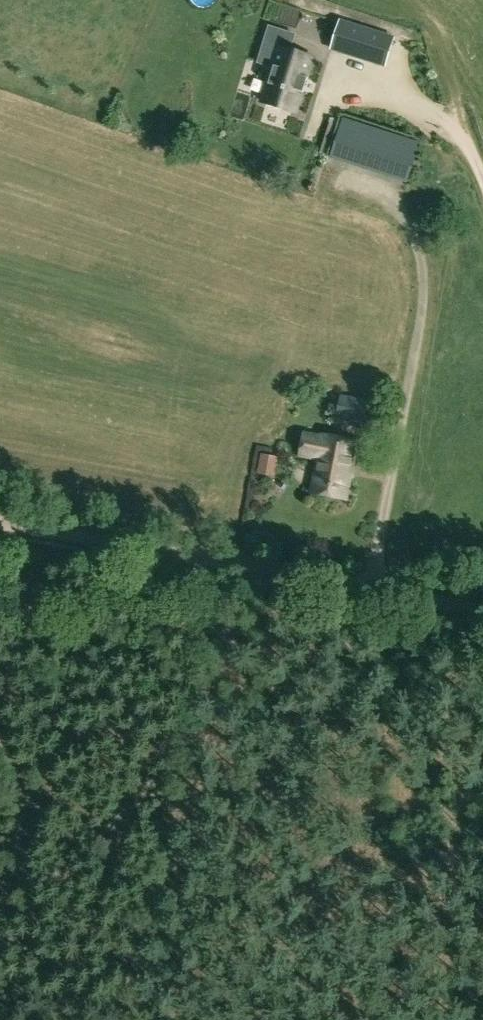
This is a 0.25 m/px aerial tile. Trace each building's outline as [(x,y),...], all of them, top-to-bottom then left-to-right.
[(340,21),(331,48),(385,64),(393,37),(340,21)] [(312,56),(278,45),(273,64),(274,64),(263,101),(295,111),(312,56)] [(331,158),(407,182),(419,144),(343,120),(331,158)] [(344,201),(348,181),(339,179),(336,200),(344,201)] [(336,419),(368,423),(371,401),(339,394),(336,419)] [(345,498),(355,440),(321,435),(321,437),(303,434),(299,455),(317,458),(311,492),(345,498)]
